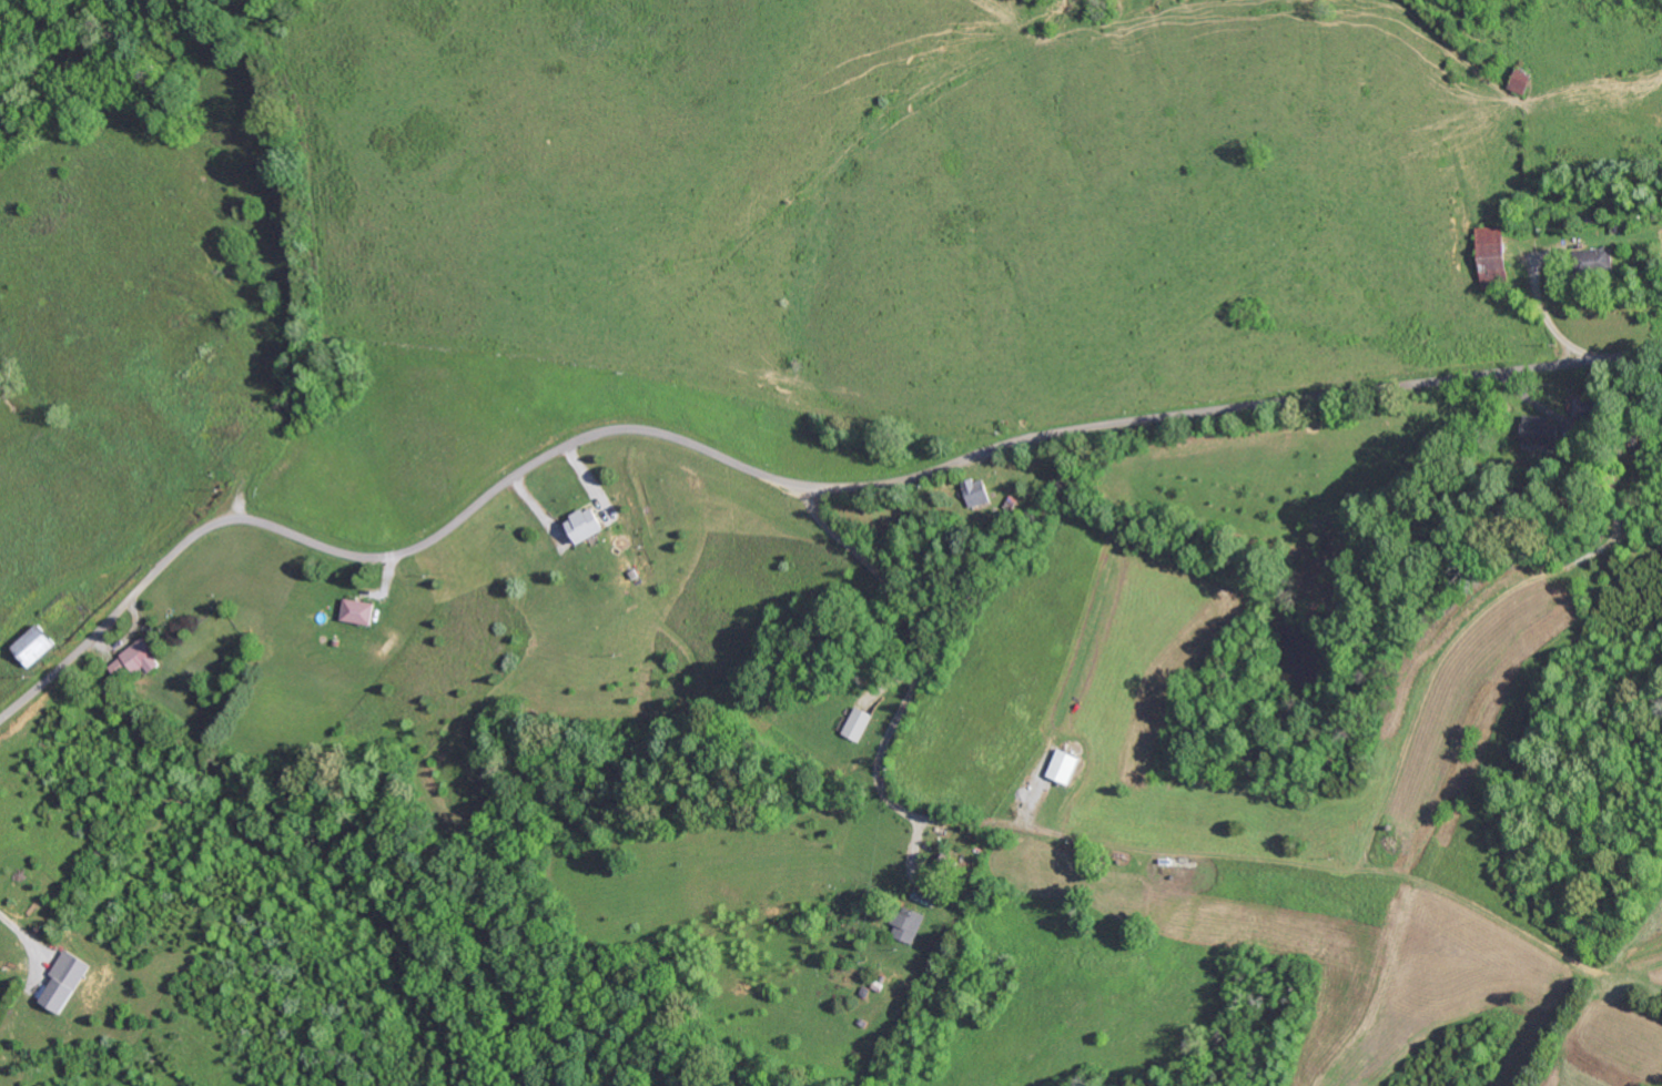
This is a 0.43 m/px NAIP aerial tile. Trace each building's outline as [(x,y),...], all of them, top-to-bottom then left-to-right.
[(1503,274),(1497,226),(1470,229),(1476,278),(1503,274)] [(996,503),(990,477),(968,482),(974,508),(996,503)] [(608,530),(597,506),(570,519),(581,543),(608,530)] [(381,604),(351,597),(346,619),(376,626),(381,604)] [(65,644),(46,623),(19,648),(39,669),(65,644)] [(151,666),(155,673),(169,663),(151,637),(117,662),(128,677),(137,670),(140,674),(151,666)] [(861,741),(874,714),(857,706),(844,734),(861,741)] [(1076,785),(1084,756),(1061,749),(1052,778),(1076,785)] [(924,912),(904,907),(902,916),(898,915),(893,937),(917,942),(924,912)] [(66,1012),(97,963),(71,947),(55,974),(60,977),(46,999),(66,1012)]
